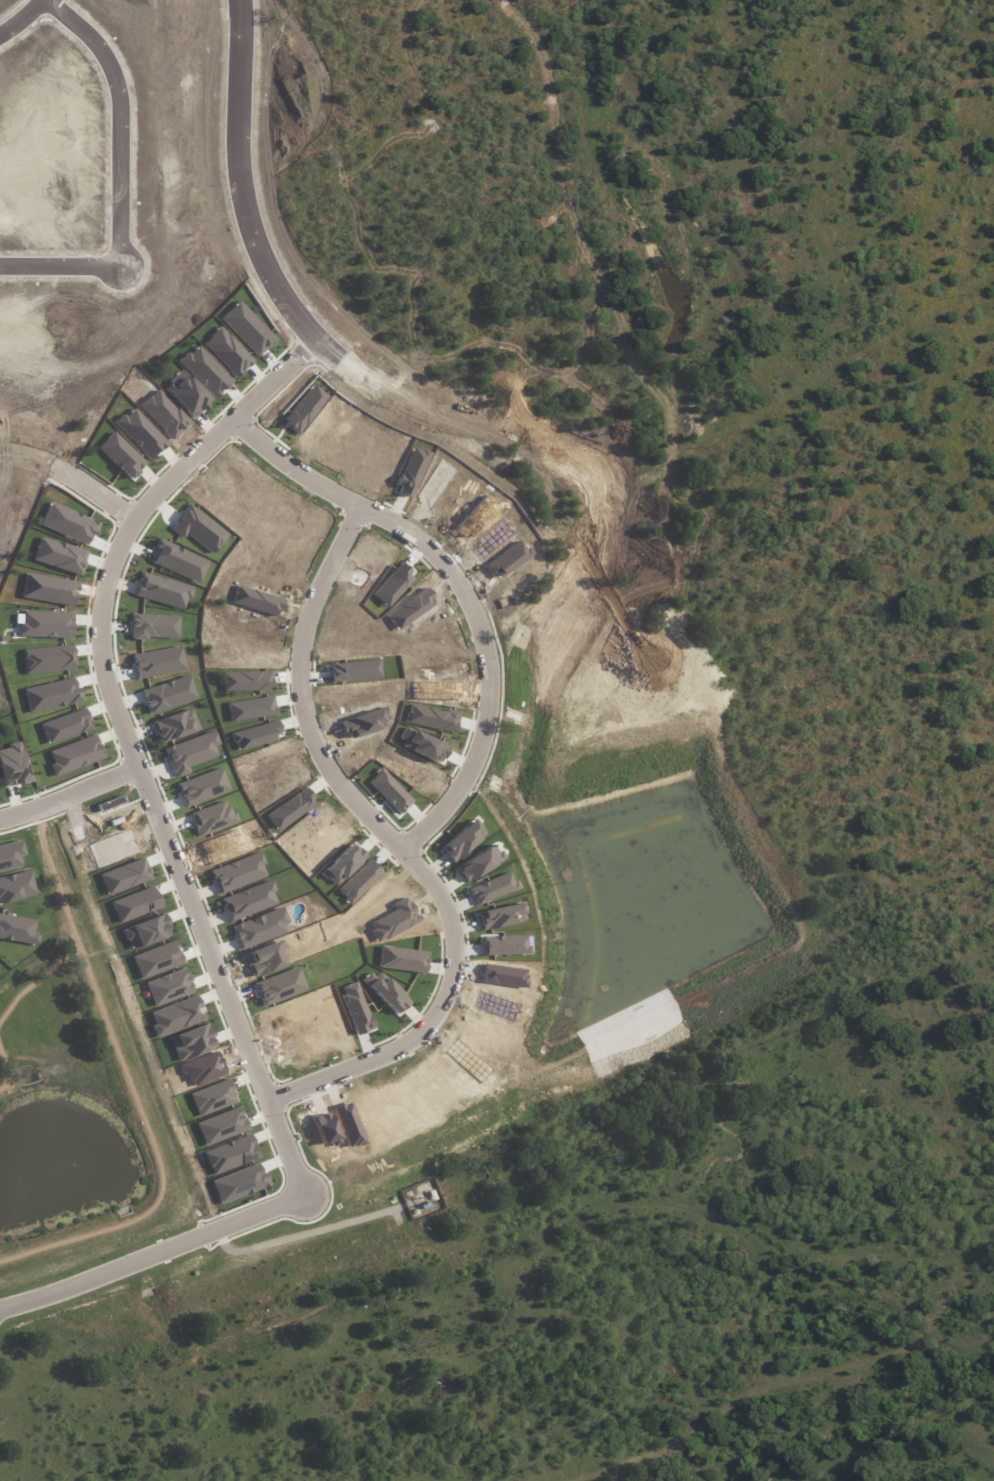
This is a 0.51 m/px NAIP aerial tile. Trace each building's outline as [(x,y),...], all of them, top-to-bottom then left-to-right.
[(92,121),(92,144),(48,143),(49,120),(92,121)] [(97,153),(95,179),(48,176),(49,150),(97,153)] [(49,181),(94,183),(94,207),(48,205),(49,181)] [(95,225),(94,235),(50,233),(51,209),(90,210),(89,225),(95,225)]
